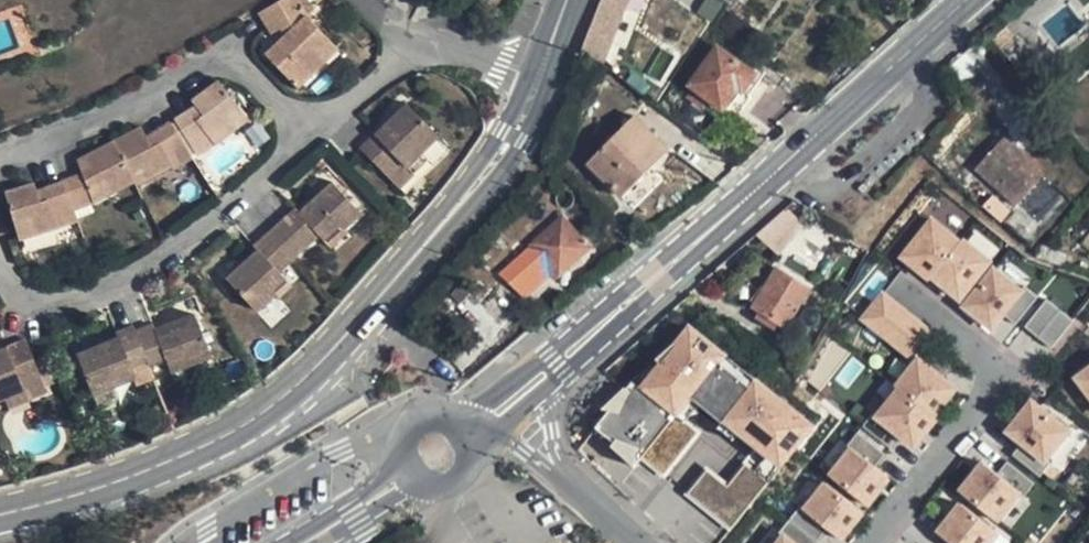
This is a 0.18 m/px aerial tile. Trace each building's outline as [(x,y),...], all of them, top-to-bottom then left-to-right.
[(297,0),(281,0),(259,12),(271,34),(279,29),(280,29),(290,23),(293,29),(307,16),(306,15),(297,0)] [(307,0),(297,0),(306,15),(313,10),(307,0)] [(572,42),(582,50),(587,52),(595,21),(601,24),(609,0),(587,0),(572,42)] [(632,30),(644,0),(629,0),(619,25),(632,30)] [(311,21),(307,16),(293,29),(290,23),(280,29),(285,34),(288,31),(294,37),(311,21)] [(337,48),(311,21),(294,37),(288,31),(285,34),(265,55),(297,87),(337,48)] [(754,74),(719,48),(693,85),(697,88),(710,98),(723,107),(739,86),(743,89),(754,74)] [(247,118),(218,81),(192,101),(196,106),(202,114),(182,131),(197,154),(214,143),(247,118)] [(710,98),(697,88),(691,97),(704,106),(710,98)] [(437,135),(406,103),(375,134),(360,148),(399,187),(414,173),(406,165),(420,152),(437,135)] [(196,106),(175,120),(182,131),(202,114),(196,106)] [(670,149),(636,116),(590,163),(624,196),(670,149)] [(182,131),(175,120),(170,123),(176,132),(191,157),(197,154),(182,131)] [(152,147),(176,132),(170,123),(147,137),(152,147)] [(141,127),(114,141),(130,172),(134,180),(135,182),(135,184),(171,165),(173,168),(191,157),(176,132),(152,147),(147,137),(141,127)] [(1026,158),(1004,138),(976,169),(999,189),(1006,181),(1025,197),(1039,182),(1020,165),(1026,158)] [(130,172),(114,141),(84,157),(88,167),(81,170),(82,173),(63,181),(67,191),(74,208),(93,201),(113,191),(109,183),(130,172)] [(428,159),(420,152),(406,165),(414,173),(428,159)] [(88,167),(84,157),(82,157),(77,160),(81,170),(88,167)] [(1046,175),(1026,158),(1020,165),(1039,182),(1046,175)] [(134,180),(130,172),(109,183),(113,191),(134,180)] [(67,191),(63,181),(45,188),(37,191),(41,201),(67,191)] [(1025,197),(1006,181),(999,189),(1018,205),(1025,197)] [(268,234),(291,259),(318,234),(322,239),(339,224),(343,228),(360,212),(332,182),(299,212),(296,208),(282,221),(268,234)] [(74,208),(67,191),(41,201),(37,191),(35,184),(5,193),(19,239),(78,218),(74,208)] [(962,240),(932,216),(898,257),(933,281),(962,240)] [(591,248),(563,217),(532,245),(546,259),(542,263),(557,279),(561,275),(573,264),(591,248)] [(343,228),(339,224),(322,239),(330,247),(347,232),(343,228)] [(278,270),(291,259),(268,234),(254,246),(258,250),(227,278),(256,311),(274,293),(271,289),(284,277),(278,270)] [(991,267),(996,263),(966,239),(933,281),(960,305),(991,267)] [(1053,254),(1034,247),(1030,259),(1048,266),(1053,254)] [(582,274),(573,264),(561,275),(569,285),(582,274)] [(811,288),(777,267),(753,307),(760,311),(780,323),(787,328),(811,288)] [(1020,290),(991,267),(960,305),(993,331),(1007,314),(1024,293),(1020,290)] [(523,296),(503,276),(480,299),(501,319),(523,296)] [(291,285),(284,277),(271,289),(274,293),(278,297),(291,285)] [(1024,284),(1020,290),(1024,293),(1007,314),(1018,323),(1039,296),(1024,284)] [(883,289),(859,318),(912,361),(918,355),(936,333),(883,289)] [(1075,320),(1047,299),(1024,328),(1052,349),(1075,320)] [(780,323),(760,311),(755,318),(776,330),(780,323)] [(211,355),(195,314),(155,330),(153,324),(136,331),(134,326),(116,333),(118,339),(77,355),(92,394),(114,385),(112,380),(132,372),(130,365),(146,359),(149,364),(165,358),(168,366),(185,360),(187,365),(211,355)] [(633,377),(592,429),(638,466),(643,459),(681,414),(694,398),(783,470),(819,425),(759,377),(749,388),(724,367),(733,355),(690,321),(640,383),(633,377)] [(26,340),(8,347),(0,350),(0,399),(4,397),(22,390),(26,399),(47,391),(36,366),(26,340)] [(961,388),(918,355),(895,385),(936,418),(961,388)] [(146,359),(130,365),(132,372),(135,377),(138,385),(154,378),(149,364),(146,359)] [(187,365),(185,360),(168,366),(170,371),(187,365)] [(46,361),(36,366),(47,391),(57,387),(46,361)] [(1074,376),(1088,398),(1088,365),(1074,376)] [(135,377),(132,372),(112,380),(114,385),(135,377)] [(895,388),(872,419),(912,449),(936,418),(895,388)] [(1032,397),(1004,431),(1022,445),(1048,466),(1075,433),(1032,397)] [(870,416),(857,432),(905,472),(919,457),(912,449),(872,419),(870,416)] [(857,432),(848,443),(896,484),(905,472),(857,432)] [(1022,445),(1014,455),(1042,477),(1050,467),(1022,445)] [(852,447),(829,474),(871,508),(893,481),(852,447)] [(726,485),(706,469),(684,494),(727,530),(768,482),(745,462),(726,485)] [(981,462),(958,491),(1001,524),(1024,496),(981,462)] [(1007,463),(999,474),(1024,496),(1035,484),(1007,463)] [(799,509),(842,542),(843,542),(867,513),(823,479),(799,509)] [(935,532),(951,542),(995,542),(1002,534),(959,501),(935,532)] [(791,521),(818,542),(842,542),(799,509),(791,521)] [(782,532),(796,542),(818,542),(791,521),(782,532)] [(773,542),(796,542),(782,532),(773,542)]
